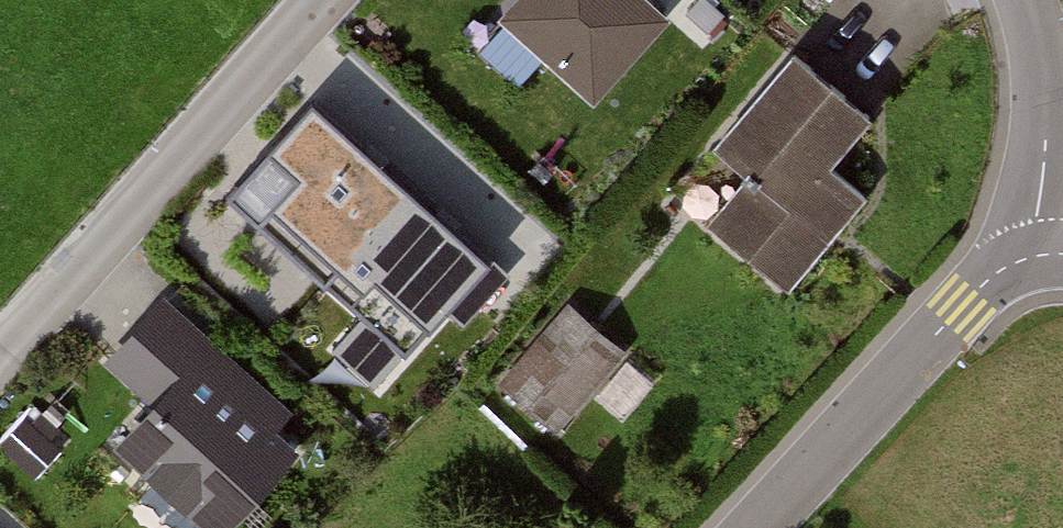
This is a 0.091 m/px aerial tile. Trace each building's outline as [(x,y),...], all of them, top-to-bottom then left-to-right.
[(507,10),(592,98),(663,31),(633,0),(518,0),(507,10)] [(867,111),(794,52),(709,156),(744,185),(707,231),(778,289),(850,201),(816,173),(867,111)] [(335,343),(384,385),(489,262),(310,110),(232,202),(362,312),(335,343)] [(475,399),(532,449),(615,354),(558,305),(475,399)] [(284,445),(190,365),(123,444),(218,524),(284,445)] [(11,423),(41,459),(69,437),(39,400),(11,423)]
